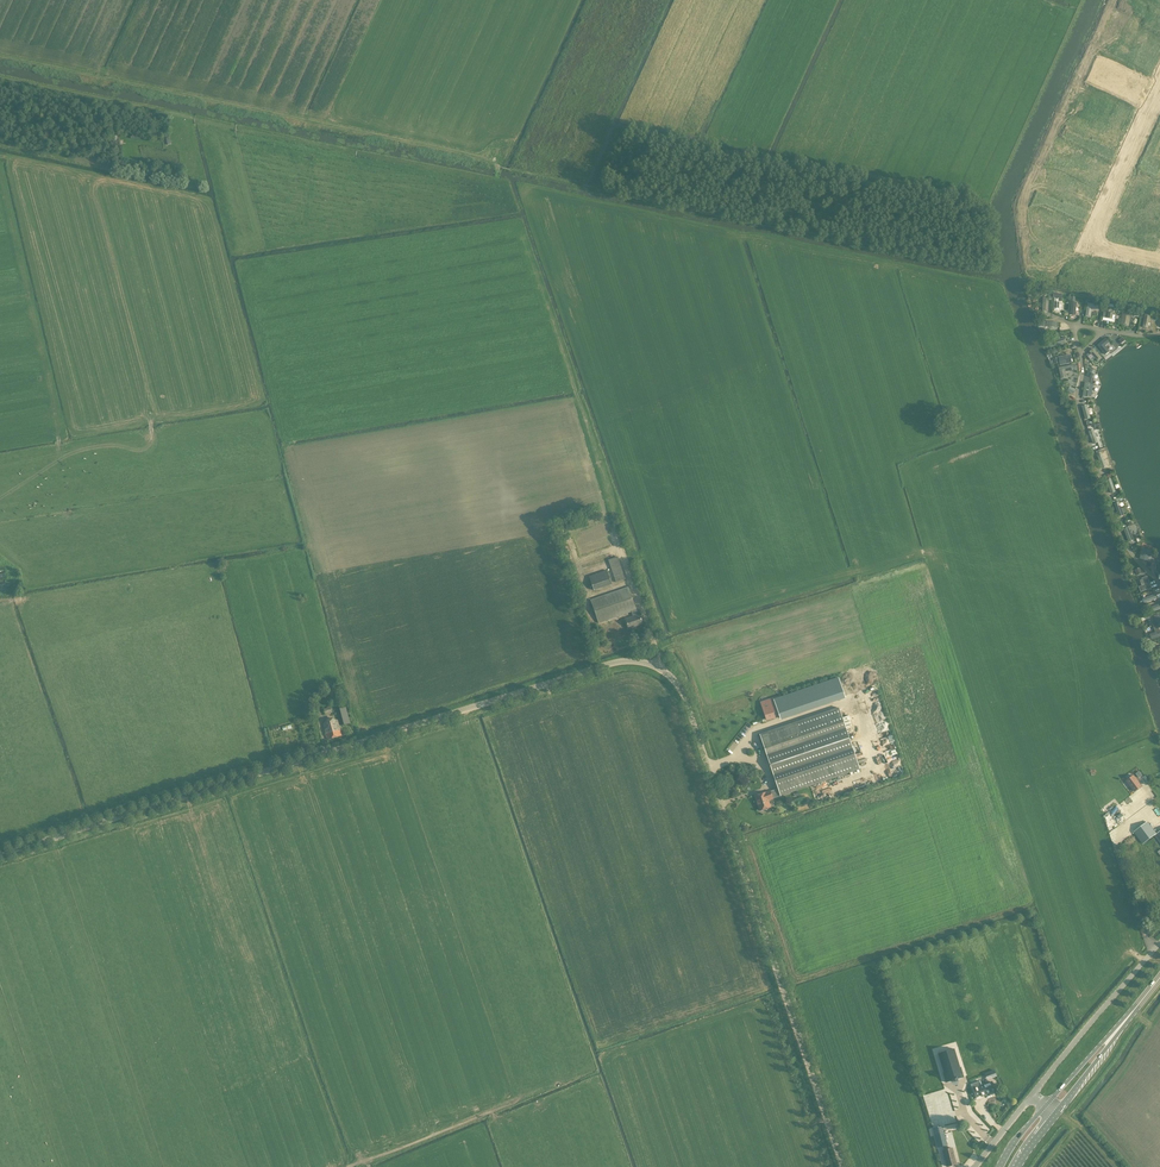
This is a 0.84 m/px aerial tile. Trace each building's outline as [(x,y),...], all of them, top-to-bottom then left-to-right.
[(112,139),(111,148),(119,148),(120,139),(112,139)] [(1143,163),(1141,169),(1151,173),(1154,168),(1143,163)] [(1141,169),(1139,174),(1149,179),(1151,173),(1141,169)] [(1139,174),(1136,179),(1147,184),(1149,179),(1139,174)] [(1136,179),(1134,184),(1144,189),(1147,184),(1136,179)] [(1146,213),(1151,216),(1148,221),(1159,226),(1159,183),(1146,213)] [(1134,184),(1132,189),(1142,194),(1144,189),(1134,184)] [(1132,189),(1129,195),(1140,199),(1142,194),(1132,189)] [(1129,195),(1127,200),(1137,205),(1140,199),(1129,195)] [(1127,200),(1125,205),(1135,210),(1137,205),(1127,200)] [(1125,205),(1122,210),(1133,215),(1135,210),(1125,205)] [(1122,210),(1120,216),(1130,220),(1133,215),(1122,210)] [(1120,216),(1118,221),(1128,225),(1130,220),(1120,216)] [(1118,221),(1115,226),(1126,231),(1128,225),(1118,221)] [(1115,226),(1113,231),(1123,236),(1126,231),(1115,226)] [(1113,231),(1111,236),(1121,241),(1123,236),(1113,231)] [(1111,236),(1108,242),(1119,246),(1121,241),(1111,236)] [(1139,238),(1137,249),(1142,250),(1145,239),(1139,238)] [(1089,267),(1088,274),(1099,276),(1100,273),(1099,273),(1102,260),(1095,258),(1093,268),(1089,267)] [(1102,260),(1099,273),(1100,273),(1106,275),(1106,277),(1110,278),(1111,271),(1108,271),(1110,261),(1102,260)] [(1121,274),(1120,280),(1124,281),(1125,279),(1132,280),(1134,266),(1127,265),(1125,274),(1121,274)] [(1134,266),(1132,280),(1139,282),(1138,284),(1142,285),(1143,278),(1140,277),(1142,268),(1134,266)] [(1062,293),(1053,293),(1053,297),(1054,297),(1054,311),(1059,311),(1059,298),(1062,298),(1062,293)] [(1088,304),(1086,317),(1090,317),(1091,309),(1098,310),(1099,305),(1088,304)] [(1105,307),(1103,317),(1112,319),(1114,308),(1105,307)] [(1131,313),(1122,312),(1120,325),(1128,326),(1131,313)] [(1053,341),(1055,346),(1067,342),(1066,338),(1053,341)] [(1109,342),(1106,339),(1097,346),(1105,355),(1108,352),(1104,346),(1109,342)] [(1094,349),(1090,353),(1098,361),(1102,358),(1094,349)] [(1066,356),(1058,357),(1060,365),(1071,363),(1070,359),(1067,359),(1066,356)] [(1058,368),(1061,379),(1066,378),(1065,372),(1073,370),(1072,365),(1058,368)] [(1087,375),(1093,377),(1095,370),(1088,368),(1087,375)] [(1067,390),(1073,394),(1076,389),(1070,386),(1067,390)] [(1087,405),(1082,406),(1085,419),(1090,418),(1087,405)] [(1093,429),(1089,431),(1093,445),(1098,443),(1093,429)] [(1102,454),(1097,456),(1102,468),(1106,467),(1102,454)] [(1111,479),(1106,481),(1111,494),(1115,492),(1111,479)] [(1119,502),(1114,504),(1119,517),(1123,516),(1119,502)] [(1128,527),(1123,529),(1128,542),(1133,540),(1128,527)] [(1152,551),(1147,549),(1142,561),(1147,563),(1152,551)] [(619,556),(609,559),(616,582),(626,579),(619,556)] [(589,576),(594,590),(612,584),(608,570),(589,576)] [(1145,584),(1139,586),(1141,591),(1151,587),(1147,576),(1142,578),(1145,584)] [(629,587),(591,600),(599,623),(632,612),(634,617),(626,619),(629,629),(643,624),(640,615),(638,615),(629,587)] [(1143,598),(1145,603),(1157,599),(1156,594),(1143,598)] [(1149,613),(1159,609),(1159,606),(1159,604),(1147,608),(1149,613)] [(1152,640),(1159,637),(1159,631),(1159,628),(1159,616),(1159,614),(1154,616),(1156,622),(1153,623),(1156,632),(1150,634),(1152,640)] [(764,698),(769,714),(781,710),(775,694),(764,698)] [(346,707),(338,710),(342,725),(350,723),(346,709),(346,708),(346,707)] [(766,792),(756,796),(759,804),(758,804),(760,811),(771,807),(769,800),(781,796),(860,769),(840,708),(760,735),(779,789),(766,793),(766,792)] [(338,720),(324,724),(328,739),(342,736),(338,720)] [(1141,786),(1134,777),(1128,781),(1135,790),(1141,786)] [(1148,822),(1134,833),(1143,844),(1156,834),(1148,822)] [(954,1049),(938,1053),(944,1072),(944,1073),(946,1082),(953,1080),(953,1082),(957,1081),(957,1079),(964,1077),(961,1068),(960,1068),(954,1049)] [(994,1070),(984,1074),(987,1080),(997,1077),(994,1070)] [(992,1082),(982,1086),(980,1081),(971,1084),(973,1089),(974,1088),(976,1094),(980,1092),(982,1096),(995,1091),(992,1082)] [(990,1127),(973,1110),(961,1121),(979,1140),(982,1137),(984,1140),(988,1136),(984,1132),(990,1127)] [(935,1136),(932,1136),(933,1140),(936,1140),(938,1148),(948,1145),(943,1126),(933,1129),(935,1136)] [(952,1148),(943,1150),(948,1166),(957,1164),(952,1148)]
